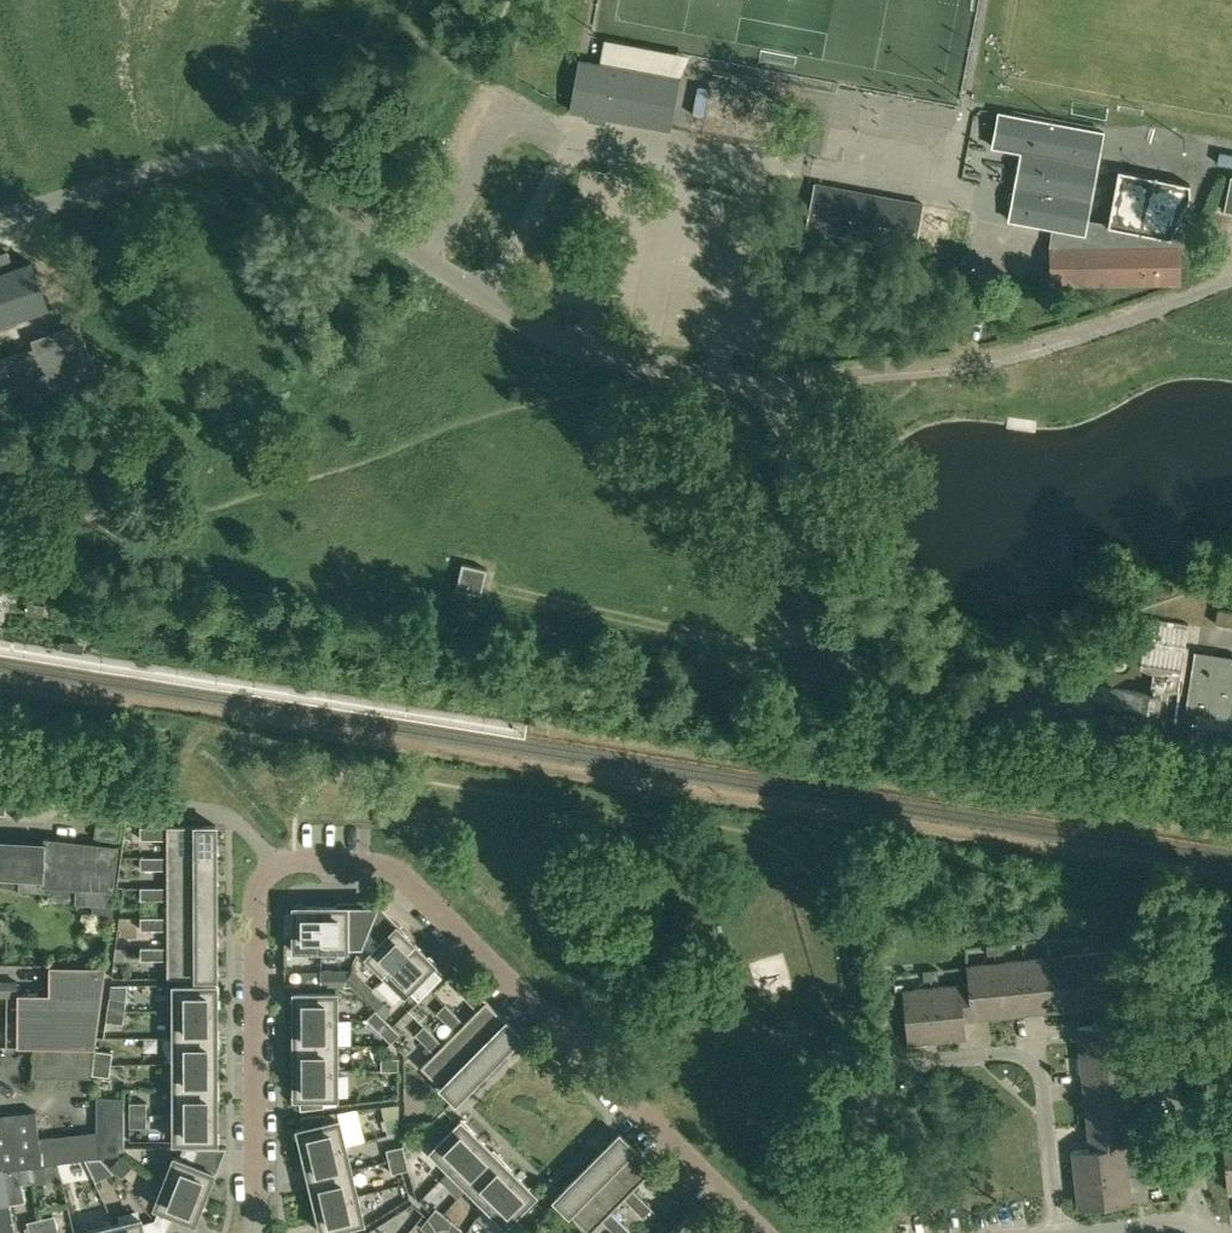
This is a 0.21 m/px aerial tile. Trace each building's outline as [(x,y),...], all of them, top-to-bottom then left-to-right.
[(570,111),(588,114),(587,121),(605,124),(607,117),(669,129),(678,78),(579,60),(570,111)] [(1009,219),(1057,228),(1084,233),(1087,221),(1103,132),(998,112),(992,146),(1021,152),(1009,219)] [(823,134),(799,130),(796,149),(820,153),(823,134)] [(1179,244),(1178,244),(1178,235),(1173,233),(1191,195),(1190,184),(1118,170),(1108,224),(1087,221),(1084,233),(1057,228),(1054,246),(1051,247),(1052,284),(1180,282),(1179,244)] [(1231,175),(1224,210),(1231,212),(1231,175)] [(815,183),(807,228),(914,248),(922,203),(815,183)] [(5,249),(0,251),(0,324),(3,323),(2,320),(11,317),(12,320),(21,316),(20,314),(29,310),(30,313),(38,310),(36,307),(46,304),(30,260),(11,267),(5,249)] [(76,321),(76,320),(29,337),(32,345),(0,357),(0,385),(17,379),(24,397),(95,372),(76,321)] [(456,589),(481,594),(487,569),(462,563),(456,589)] [(43,601),(27,598),(25,610),(41,613),(43,601)] [(1218,609),(1216,624),(1231,626),(1231,612),(1218,609)] [(1181,694),(1190,625),(1148,618),(1139,667),(1153,674),(1152,694),(1092,686),(1089,701),(1111,705),(1160,715),(1164,692),(1181,694)] [(1188,710),(1230,716),(1231,702),(1231,659),(1198,653),(1188,710)] [(122,815),(97,811),(93,837),(119,840),(122,815)] [(168,838),(168,856),(217,855),(217,825),(142,825),(142,838),(168,838)] [(116,845),(111,845),(44,837),(43,844),(0,842),(0,877),(22,878),(20,890),(45,890),(44,886),(78,888),(77,903),(99,904),(111,905),(111,901),(116,845)] [(217,855),(168,856),(142,856),(142,868),(168,868),(168,886),(217,886),(217,855)] [(168,898),(168,916),(217,916),(217,886),(168,886),(142,886),(142,898),(168,898)] [(361,944),(367,929),(378,906),(379,904),(379,903),(368,904),(368,906),(349,906),(348,904),(338,904),(338,906),(321,906),(321,949),(348,949),(348,944),(361,944)] [(321,949),(321,906),(304,906),(304,904),(294,904),(294,911),(284,911),(284,935),(295,935),(295,949),(321,949)] [(378,906),(367,929),(361,944),(370,953),(367,956),(386,975),(416,944),(404,932),(406,931),(398,923),(397,924),(378,906)] [(217,916),(168,916),(142,916),(142,928),(168,928),(168,946),(217,946),(217,916)] [(1050,939),(1051,948),(1058,947),(1057,938),(1050,939)] [(1044,949),(1051,948),(1050,939),(1043,939),(1044,949)] [(994,944),(995,954),(1002,953),(1001,943),(994,944)] [(428,956),(416,944),(386,975),(405,993),(409,990),(419,1000),(429,990),(419,979),(432,966),(432,967),(437,962),(430,954),(428,956)] [(988,955),(995,954),(994,944),(987,945),(988,955)] [(217,978),(217,946),(168,946),(142,946),(142,959),(168,959),(168,978),(217,978)] [(1081,954),(1082,968),(1110,964),(1109,951),(1081,954)] [(1086,1006),(1083,981),(1082,968),(1081,954),(1051,957),(1056,1009),(1086,1006)] [(1028,1012),(1056,1009),(1051,957),(1023,960),(1028,1012)] [(1023,960),(996,963),(1001,1015),(1028,1012),(1023,960)] [(29,1045),(34,1045),(48,1045),(63,1045),(77,1045),(94,1046),(107,964),(49,963),(49,992),(17,991),(17,1045),(29,1045)] [(973,1018),(1001,1015),(996,963),(967,965),(969,983),(973,1018)] [(1082,968),(1083,981),(1111,978),(1110,964),(1082,968)] [(924,981),(932,980),(931,970),(923,971),(924,981)] [(1086,1006),(1114,1004),(1111,978),(1083,981),(1086,1006)] [(459,991),(477,1009),(464,1023),(499,1057),(521,1035),(486,1001),(480,994),(468,982),(459,991)] [(964,1018),(973,1018),(969,983),(930,987),(935,1040),(966,1037),(964,1018)] [(174,984),(174,986),(174,1011),(217,1011),(217,994),(220,994),(220,984),(212,984),(174,984)] [(930,987),(903,990),(908,1043),(935,1040),(930,987)] [(295,1018),(337,1017),(337,992),(299,992),(299,991),(292,991),(292,1002),(295,1002),(295,1018)] [(108,997),(106,1009),(123,1011),(125,999),(108,997)] [(455,1032),(443,1044),(478,1079),(499,1057),(464,1023),(446,1005),(437,1013),(455,1032)] [(121,1023),(123,1011),(106,1009),(105,1020),(121,1023)] [(388,1021),(375,1010),(367,1019),(379,1031),(388,1021)] [(217,1011),(174,1011),(174,1037),(220,1037),(220,1028),(217,1028),(217,1011)] [(292,1043),(337,1043),(337,1017),(295,1018),(295,1035),(292,1035),(292,1043)] [(400,1033),(388,1021),(379,1031),(392,1042),(400,1033)] [(1077,1027),(1080,1054),(1132,1050),(1129,1021),(1077,1027)] [(478,1079),(443,1044),(425,1026),(416,1035),(434,1053),(421,1066),(456,1101),(478,1079)] [(220,1045),(220,1037),(174,1037),(174,1062),(217,1062),(217,1045),(220,1045)] [(295,1069),(337,1069),(337,1043),(292,1043),(292,1053),(295,1053),(295,1069)] [(1,1161),(2,1169),(28,1166),(41,1164),(39,1137),(29,1045),(17,1045),(0,1044),(0,1162),(1,1161)] [(34,1045),(33,1075),(47,1075),(48,1045),(34,1045)] [(47,1075),(62,1076),(63,1045),(48,1045),(47,1075)] [(77,1045),(63,1045),(62,1076),(76,1076),(77,1045)] [(91,1077),(91,1073),(92,1061),(93,1049),(94,1046),(77,1045),(76,1076),(91,1077)] [(110,1050),(93,1049),(92,1061),(109,1062),(110,1050)] [(1080,1054),(1084,1083),(1135,1078),(1132,1050),(1080,1054)] [(399,1056),(388,1057),(381,1057),(381,1069),(399,1069),(399,1056)] [(108,1074),(109,1062),(92,1061),(91,1073),(108,1074)] [(174,1088),(220,1088),(220,1079),(217,1079),(217,1062),(174,1062),(174,1088)] [(301,1109),(324,1106),(324,1097),(337,1097),(337,1069),(295,1069),(295,1087),(292,1087),(292,1097),(300,1097),(301,1109)] [(1154,1084),(1153,1076),(1143,1077),(1144,1085),(1154,1084)] [(1084,1083),(1087,1111),(1138,1106),(1135,1078),(1084,1083)] [(175,1114),(217,1114),(217,1097),(220,1097),(220,1088),(174,1088),(175,1114)] [(96,1131),(99,1157),(123,1155),(124,1128),(124,1097),(97,1097),(96,1131)] [(129,1103),(130,1115),(146,1114),(146,1102),(129,1103)] [(399,1104),(381,1105),(388,1135),(398,1132),(399,1104)] [(1090,1139),(1123,1137),(1128,1136),(1141,1135),(1138,1106),(1087,1111),(1090,1139)] [(441,1129),(452,1118),(443,1109),(432,1121),(441,1129)] [(327,1122),(325,1112),(301,1115),(303,1127),(296,1128),(298,1138),(300,1138),(304,1153),(346,1144),(340,1119),(327,1122)] [(147,1126),(146,1114),(130,1115),(130,1127),(147,1126)] [(217,1114),(175,1114),(175,1141),(212,1141),(220,1141),(220,1131),(217,1131),(217,1114)] [(450,1169),(481,1139),(468,1126),(470,1125),(463,1117),(457,1123),(458,1123),(431,1150),(419,1162),(438,1181),(450,1169)] [(1160,1133),(1159,1126),(1149,1127),(1150,1134),(1160,1133)] [(96,1131),(82,1133),(84,1159),(99,1157),(96,1131)] [(70,1160),(84,1159),(82,1133),(68,1134),(70,1160)] [(620,1133),(598,1155),(633,1189),(646,1176),(665,1195),(673,1186),(620,1133)] [(68,1134),(53,1135),(56,1162),(70,1160),(68,1134)] [(53,1135),(39,1137),(41,1164),(53,1162),(56,1162),(53,1135)] [(1072,1151),(1075,1180),(1127,1175),(1123,1137),(1090,1139),(1091,1149),(1072,1151)] [(1231,1190),(1231,1137),(1222,1137),(1227,1190),(1231,1190)] [(450,1169),(469,1187),(501,1155),(494,1148),(492,1150),(481,1139),(450,1169)] [(352,1169),(346,1144),(304,1153),(308,1171),(306,1171),(307,1179),(352,1169)] [(385,1149),(388,1161),(405,1157),(402,1145),(385,1149)] [(1160,1146),(1150,1147),(1151,1155),(1161,1153),(1160,1146)] [(193,1163),(199,1147),(183,1147),(179,1158),(174,1156),(165,1181),(204,1196),(211,1180),(213,1181),(217,1172),(210,1169),(210,1170),(193,1163)] [(132,1166),(123,1155),(112,1166),(121,1176),(132,1166)] [(469,1187),(487,1205),(517,1175),(505,1163),(506,1161),(501,1155),(469,1187)] [(652,1208),(633,1189),(598,1155),(577,1176),(611,1211),(624,1198),(643,1217),(652,1208)] [(407,1169),(405,1157),(388,1161),(390,1173),(407,1169)] [(53,1162),(41,1164),(28,1166),(32,1181),(33,1184),(57,1179),(53,1162)] [(32,1181),(28,1166),(2,1169),(6,1190),(10,1204),(26,1201),(22,1183),(32,1181)] [(312,1188),(316,1203),(357,1194),(352,1169),(307,1179),(310,1189),(312,1188)] [(1154,1172),(1145,1173),(1145,1180),(1155,1179),(1154,1172)] [(517,1175),(487,1205),(506,1224),(532,1197),(533,1197),(538,1192),(530,1185),(529,1186),(517,1175)] [(1130,1203),(1127,1175),(1075,1180),(1078,1208),(1130,1203)] [(611,1211),(577,1176),(555,1198),(589,1232),(603,1220),(616,1232),(627,1232),(630,1230),(611,1211)] [(204,1196),(165,1181),(155,1205),(160,1207),(155,1219),(166,1231),(173,1213),(190,1219),(190,1220),(197,1222),(201,1213),(198,1212),(204,1196)] [(10,1204),(6,1190),(0,1190),(0,1206),(10,1204)] [(357,1194),(316,1203),(320,1221),(317,1221),(320,1232),(327,1230),(329,1232),(353,1232),(350,1224),(364,1221),(357,1194)] [(538,1202),(526,1215),(534,1223),(547,1211),(538,1202)] [(0,1206),(0,1232),(15,1232),(10,1204),(0,1206)] [(428,1216),(441,1227),(449,1218),(435,1207),(428,1216)] [(54,1214),(41,1217),(45,1232),(59,1232),(54,1214)] [(441,1227),(428,1216),(420,1226),(428,1232),(436,1232),(441,1227)] [(41,1217),(27,1220),(30,1232),(45,1232),(41,1217)] [(115,1223),(117,1232),(159,1232),(166,1231),(155,1219),(142,1222),(141,1217),(115,1223)] [(449,1218),(441,1227),(448,1232),(458,1232),(462,1229),(449,1218)] [(115,1223),(75,1232),(117,1232),(115,1223)]
